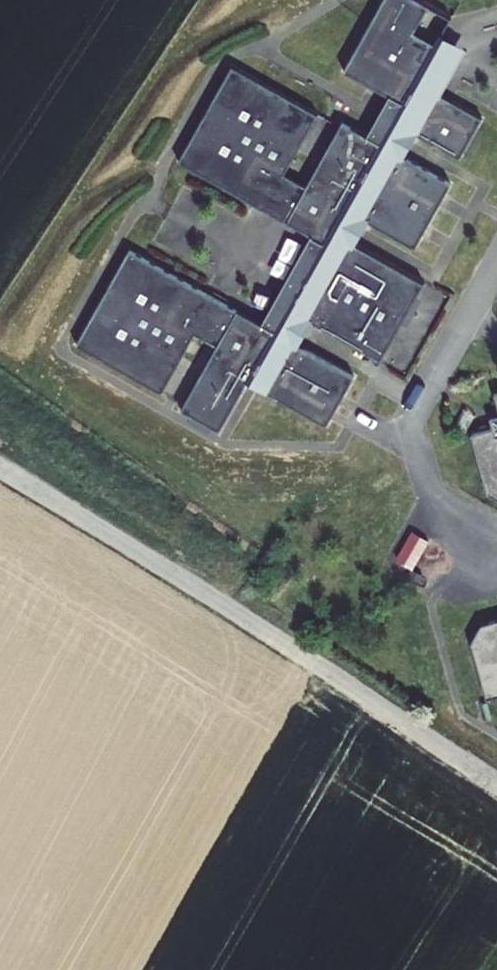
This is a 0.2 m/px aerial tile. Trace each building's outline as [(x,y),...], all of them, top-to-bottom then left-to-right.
[(316,117),(231,72),(180,163),(322,245),(273,333),(127,254),(78,349),(163,397),(196,340),(217,350),(181,417),(219,437),(247,390),(326,427),(353,381),(296,347),(309,325),(378,364),(422,286),(352,247),(365,226),(414,251),(448,189),(400,161),(411,138),(458,162),(482,120),(440,99),(461,64),(432,50),(450,22),(409,0),(385,0),(343,76),(398,104),(375,144),(341,127),(309,189),(287,178),(316,117)] [(481,483),(496,494),(496,394),(488,396),(495,418),(484,419),(487,430),(465,435),(481,483)] [(489,623),(476,644),(490,698),(496,696),(496,621),(489,623)]
